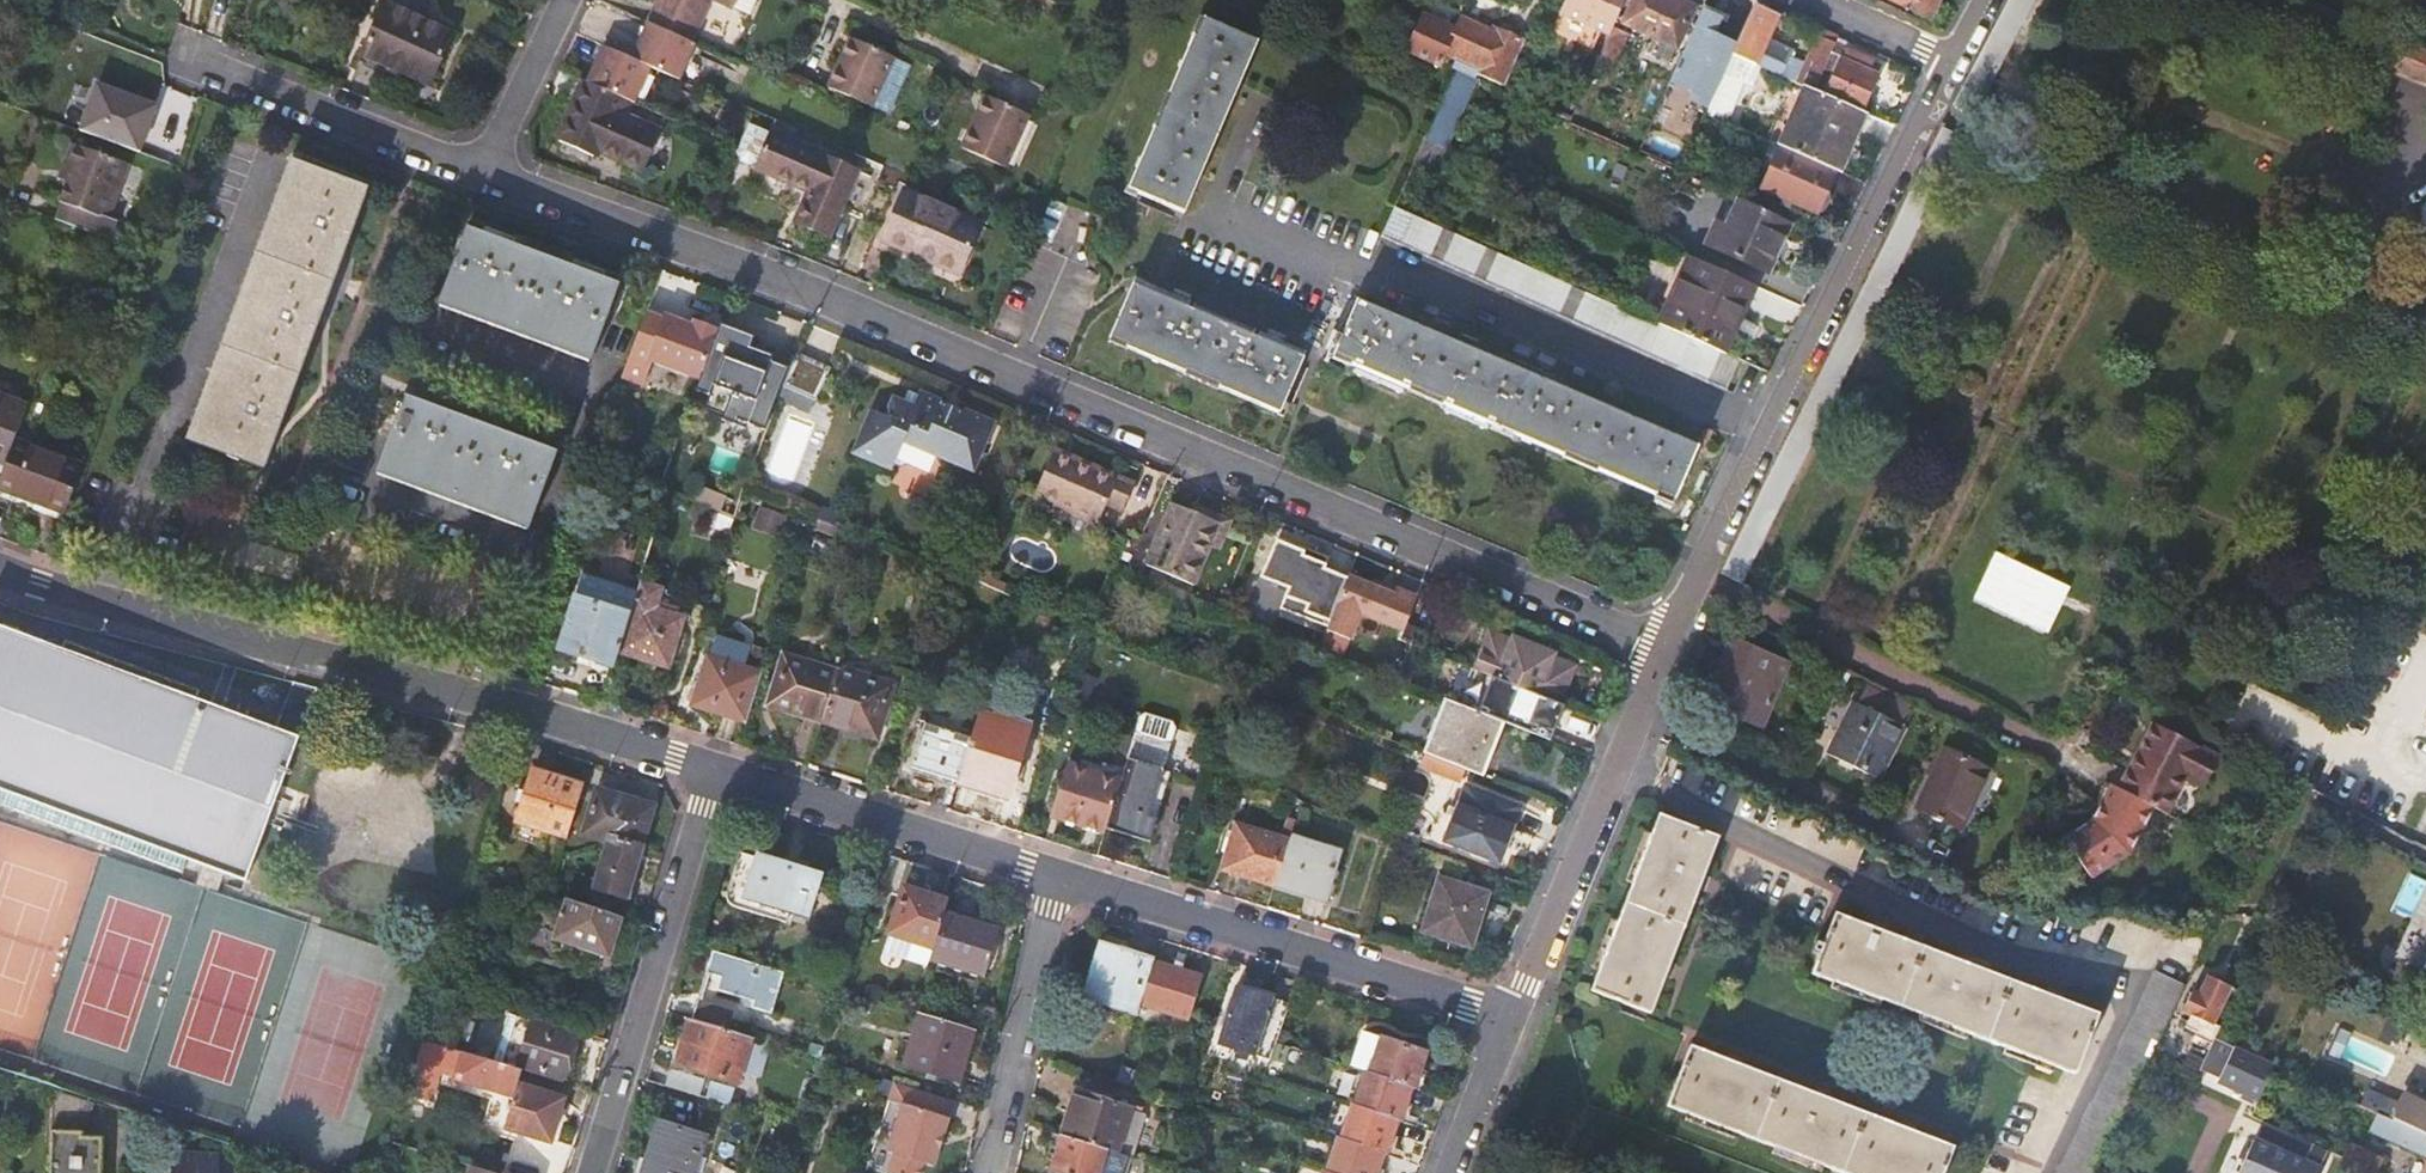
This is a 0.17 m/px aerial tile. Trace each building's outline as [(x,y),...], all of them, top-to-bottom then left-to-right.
[(692,41),(710,0),(655,0),(646,20),(692,41)] [(733,7),(747,13),(753,0),(736,0),(733,7)] [(1562,1),(1558,10),(1607,35),(1611,28),(1623,0),(1562,0),(1562,1)] [(1652,37),(1674,47),(1690,9),(1671,0),(1632,0),(1622,23),(1652,37)] [(1927,18),(1935,0),(1889,0),(1927,18)] [(1951,107),(1971,117),(2033,0),(2008,0),(1951,107)] [(386,1),(363,53),(435,85),(458,34),(386,1)] [(1755,64),(1767,38),(1777,15),(1752,3),(1740,29),(1730,53),(1755,64)] [(1202,19),(1194,36),(1191,35),(1127,188),(1182,212),(1254,42),(1202,19)] [(1717,83),(1730,53),(1740,29),(1720,19),(1695,74),(1717,83)] [(692,41),(646,20),(629,58),(647,66),(676,78),(692,41)] [(1488,31),(1475,25),(1469,37),(1440,23),(1422,59),(1452,74),(1454,70),(1458,62),(1470,66),(1466,75),(1473,78),(1475,74),(1498,84),(1517,40),(1495,30),(1496,28),(1490,25),(1488,31)] [(1611,28),(1607,35),(1593,68),(1606,73),(1623,34),(1611,28)] [(2365,50),(2363,55),(2425,81),(2425,50),(2374,29),(2365,50)] [(1667,62),(1674,47),(1652,37),(1646,52),(1667,62)] [(1792,49),(1767,38),(1755,64),(1778,75),(1786,58),(1788,59),(1792,49)] [(1811,90),(1828,51),(1829,49),(1832,44),(1816,38),(1802,65),(1788,59),(1786,58),(1778,75),(1803,87),(1811,90)] [(854,39),(847,56),(841,54),(827,87),(871,105),(892,56),(854,39)] [(629,58),(600,45),(584,83),(627,102),(630,103),(647,66),(629,58)] [(1844,50),(1841,57),(1823,95),(1858,112),(1874,75),(1865,72),(1871,61),(1844,50)] [(892,56),(871,105),(888,112),(909,64),(892,56)] [(80,129),(145,150),(162,98),(97,76),(80,129)] [(584,83),(582,83),(558,143),(591,157),(598,142),(620,152),(617,158),(642,169),(657,135),(620,119),(627,102),(584,83)] [(1833,171),(1860,112),(1858,112),(1823,95),(1811,90),(1803,87),(1777,146),(1833,171)] [(987,95),(979,113),(974,110),(960,144),(1004,163),(1026,111),(987,95)] [(1458,121),(1452,119),(1459,100),(1448,96),(1432,137),(1449,143),(1458,121)] [(788,140),(793,127),(790,126),(774,119),(768,132),(757,159),(754,165),(808,188),(795,220),(827,234),(838,207),(860,216),(876,177),(788,140)] [(757,159),(768,132),(746,122),(734,150),(739,159),(747,162),(757,159)] [(1940,128),(1722,572),(1741,581),(1958,137),(1940,128)] [(60,205),(55,221),(108,240),(114,223),(106,219),(124,165),(69,144),(62,165),(71,168),(65,183),(58,204),(60,205)] [(1833,171),(1777,146),(1758,189),(1815,214),(1833,171)] [(298,164),(286,195),(276,191),(264,224),(274,227),(251,289),(241,285),(230,316),(240,319),(217,379),(208,376),(196,408),(205,412),(194,444),(262,468),(279,422),(315,325),(347,237),(365,189),(298,164)] [(977,223),(901,190),(881,239),(957,271),(977,223)] [(1788,222),(1737,199),(1724,227),(1714,222),(1704,244),(1765,272),(1788,222)] [(1655,325),(1392,208),(1379,237),(1705,383),(1709,375),(1727,383),(1738,362),(1719,353),(1655,325)] [(440,295),(455,301),(452,308),(497,325),(500,318),(512,322),(510,328),(516,330),(518,324),(529,328),(527,336),(573,353),(576,345),(592,351),(616,284),(555,261),(524,250),(466,228),(440,295)] [(1685,256),(1655,325),(1719,353),(1749,285),(1685,256)] [(1108,338),(1126,345),(1125,348),(1278,413),(1301,358),(1131,284),(1108,338)] [(1340,337),(1336,335),(1331,344),(1335,346),(1332,353),(1349,361),(1348,363),(1652,495),(1654,493),(1671,500),(1693,447),(1355,301),(1340,337)] [(644,358),(697,378),(706,355),(716,328),(692,319),(690,324),(689,327),(678,323),(680,320),(661,313),(644,358)] [(774,398),(792,355),(772,347),(770,353),(749,345),(753,335),(732,327),(707,395),(702,407),(721,414),(719,419),(743,428),(745,423),(762,429),(774,398)] [(794,353),(774,398),(808,412),(827,367),(794,353)] [(904,389),(892,418),(871,410),(854,451),(890,466),(934,453),(968,467),(986,423),(904,389)] [(424,480),(451,490),(450,494),(454,496),(456,492),(483,502),(480,511),(496,517),(499,508),(529,519),(554,452),(513,437),(437,409),(403,396),(378,463),(409,474),(405,483),(421,489),(424,480)] [(4,462),(12,442),(25,407),(0,398),(0,461),(4,462)] [(12,442),(4,462),(0,474),(0,489),(62,511),(79,467),(79,466),(12,442)] [(1131,484),(1073,459),(1069,469),(1049,460),(1034,495),(1094,520),(1102,501),(1121,509),(1131,484)] [(607,475),(590,468),(582,488),(600,494),(607,475)] [(333,496),(325,520),(347,528),(356,505),(333,496)] [(1219,523),(1160,499),(1136,560),(1194,584),(1219,523)] [(819,506),(814,518),(838,528),(842,529),(847,518),(819,506)] [(811,543),(819,523),(806,517),(797,538),(811,543)] [(1325,628),(1346,577),(1322,567),(1327,557),(1276,536),(1259,576),(1286,587),(1277,609),(1325,628)] [(990,577),(978,572),(973,582),(986,587),(989,580),(990,577)] [(1392,592),(1347,574),(1346,577),(1325,628),(1348,638),(1359,612),(1400,629),(1414,595),(1395,587),(1392,592)] [(989,580),(986,587),(1000,593),(1002,586),(989,580)] [(665,590),(638,582),(629,614),(617,652),(667,667),(682,618),(659,611),(665,590)] [(617,652),(629,614),(574,597),(573,597),(566,619),(556,651),(612,668),(617,652)] [(246,881),(300,737),(317,689),(294,682),(277,729),(196,699),(200,690),(66,641),(62,650),(0,627),(0,807),(180,873),(186,859),(206,866),(199,886),(219,893),(226,873),(246,881)] [(1486,633),(1471,669),(1491,676),(1555,703),(1569,666),(1486,633)] [(745,722),(760,673),(742,667),(748,646),(718,637),(711,658),(705,656),(690,705),(745,722)] [(1730,663),(1720,686),(1711,706),(1759,726),(1785,662),(1730,640),(1722,660),(1730,663)] [(820,721),(834,672),(781,656),(767,705),(820,721)] [(834,672),(820,721),(875,738),(891,685),(835,668),(834,672)] [(1549,741),(1563,706),(1555,703),(1491,676),(1477,712),(1500,721),(1549,741)] [(1477,712),(1442,698),(1421,753),(1423,754),(1459,768),(1478,776),(1500,721),(1477,712)] [(1854,704),(1828,755),(1880,780),(1904,729),(1854,704)] [(2119,792),(2154,811),(2166,817),(2186,780),(2196,786),(2211,757),(2153,725),(2127,774),(2119,792)] [(937,780),(954,784),(955,783),(967,739),(921,726),(910,765),(938,774),(937,780)] [(1018,744),(971,729),(967,739),(955,783),(1002,798),(1018,744)] [(1125,755),(1103,827),(1147,841),(1155,814),(1147,812),(1160,770),(1166,744),(1132,734),(1125,755)] [(1945,751),(1918,810),(1960,830),(1987,771),(1945,751)] [(1101,833),(1103,827),(1125,755),(1115,752),(1107,774),(1073,764),(1072,764),(1071,766),(1063,763),(1058,781),(1067,783),(1056,819),(1101,833)] [(1459,768),(1423,754),(1419,766),(1430,771),(1430,772),(1454,781),(1459,768)] [(515,821),(548,832),(565,838),(582,785),(531,769),(515,821)] [(1167,773),(1160,770),(1147,812),(1155,814),(1167,773)] [(2119,792),(2127,774),(2119,770),(2111,787),(2119,792)] [(1517,807),(1461,786),(1440,840),(1495,863),(1517,807)] [(2119,792),(2111,787),(2100,807),(2092,822),(2065,840),(2091,881),(2130,856),(2154,811),(2119,792)] [(609,842),(638,851),(651,806),(595,789),(582,834),(609,842)] [(1624,905),(1683,927),(1698,890),(1703,892),(1708,879),(1704,877),(1718,839),(1659,816),(1624,905)] [(543,847),(548,832),(515,821),(510,837),(543,847)] [(1219,870),(1272,887),(1286,842),(1233,825),(1219,870)] [(1286,842),(1272,887),(1320,902),(1335,854),(1287,839),(1286,842)] [(638,851),(609,842),(595,888),(624,897),(638,851)] [(816,878),(803,874),(806,864),(739,844),(724,893),(725,899),(729,904),(736,908),(784,923),(787,912),(804,916),(816,878)] [(1466,947),(1482,894),(1434,878),(1418,933),(1466,947)] [(920,901),(923,894),(902,887),(900,894),(920,901)] [(617,917),(548,893),(538,890),(519,946),(562,960),(567,948),(601,960),(604,960),(617,917)] [(920,901),(900,894),(888,933),(932,947),(943,911),(946,901),(923,894),(920,901)] [(1669,963),(1683,927),(1624,905),(1590,991),(1650,1014),(1664,977),(1669,978),(1675,965),(1669,963)] [(932,947),(928,960),(981,977),(996,928),(943,911),(932,947)] [(1812,974),(1902,1009),(1925,949),(1887,935),(1889,929),(1875,925),(1873,930),(1834,915),(1823,944),(1815,941),(1812,951),(1819,954),(1812,974)] [(932,947),(892,935),(887,952),(926,964),(928,960),(932,947)] [(1138,1003),(1151,962),(1096,945),(1081,992),(1136,1009),(1138,1003)] [(1902,1009),(1990,1042),(2013,983),(1973,968),(1975,963),(1962,958),(1960,963),(1925,949),(1902,1009)] [(781,972),(710,951),(704,974),(718,979),(714,991),(742,999),(742,995),(751,998),(749,1008),(768,1014),(781,972)] [(2416,981),(2425,986),(2425,961),(2416,981)] [(1151,962),(1138,1003),(1186,1018),(1199,977),(1151,962)] [(2155,1054),(2184,977),(2155,966),(2126,1043),(2155,1054)] [(2193,991),(2183,1011),(2212,1025),(2230,987),(2208,977),(2200,995),(2193,991)] [(2013,983),(1990,1042),(2074,1075),(2097,1015),(2060,1001),(2062,996),(2049,991),(2046,996),(2013,983)] [(1267,1061),(1287,1005),(1234,988),(1217,1045),(1267,1061)] [(699,1004),(693,1020),(726,1030),(730,1013),(699,1004)] [(972,1031),(918,1014),(902,1065),(956,1082),(972,1031)] [(493,1062),(516,1069),(518,1065),(565,1080),(573,1053),(567,1050),(572,1035),(506,1015),(493,1062)] [(693,1020),(688,1019),(674,1066),(735,1084),(748,1037),(726,1030),(693,1020)] [(1376,1046),(1378,1038),(1362,1032),(1350,1066),(1364,1072),(1366,1072),(1376,1046)] [(1378,1038),(1376,1046),(1366,1072),(1364,1072),(1352,1107),(1350,1106),(1338,1139),(1335,1138),(1324,1172),(1321,1170),(1321,1172),(1373,1172),(1380,1153),(1382,1154),(1394,1121),(1396,1121),(1400,1110),(1408,1087),(1410,1088),(1422,1052),(1378,1038)] [(444,1047),(425,1041),(415,1070),(435,1077),(444,1047)] [(811,1044),(807,1054),(818,1058),(821,1047),(811,1044)] [(1665,1105),(1757,1141),(1780,1081),(1742,1066),(1743,1062),(1730,1056),(1728,1061),(1690,1047),(1665,1105)] [(2274,1066),(2234,1048),(2219,1082),(2258,1103),(2274,1066)] [(493,1062),(461,1052),(453,1078),(511,1095),(503,1127),(548,1141),(565,1084),(516,1069),(493,1062)] [(2189,1057),(2185,1069),(2197,1074),(2202,1064),(2189,1057)] [(1132,1069),(1119,1065),(1113,1082),(1127,1086),(1132,1069)] [(435,1077),(415,1070),(409,1094),(428,1100),(435,1077)] [(1757,1141),(1840,1172),(1845,1172),(1867,1115),(1828,1100),(1830,1095),(1817,1090),(1815,1094),(1780,1081),(1757,1141)] [(885,1100),(900,1105),(886,1152),(892,1154),(886,1172),(917,1172),(920,1163),(930,1167),(936,1147),(933,1147),(936,1136),(939,1137),(951,1101),(938,1097),(891,1082),(885,1100)] [(90,1102),(51,1089),(49,1172),(100,1172),(102,1134),(80,1133),(90,1102)] [(1058,1135),(1102,1149),(1113,1152),(1127,1108),(1073,1091),(1058,1135)] [(2403,1126),(2425,1136),(2425,1108),(2403,1097),(2392,1120),(2403,1126)] [(2377,1114),(2372,1125),(2380,1130),(2378,1134),(2425,1157),(2425,1136),(2403,1126),(2392,1120),(2377,1114)] [(1845,1172),(1942,1172),(1952,1148),(1915,1134),(1917,1128),(1903,1123),(1900,1128),(1867,1115),(1845,1172)] [(643,1163),(640,1162),(637,1171),(641,1172),(640,1172),(693,1172),(704,1136),(656,1121),(643,1163)] [(2329,1153),(2264,1124),(2256,1142),(2254,1141),(2240,1172),(2320,1172),(2329,1153)] [(1102,1149),(1058,1135),(1047,1170),(1056,1172),(1094,1172),(1102,1149)] [(2343,1168),(2355,1172),(2374,1172),(2379,1160),(2352,1148),(2343,1168)] [(219,1165),(171,1163),(171,1172),(218,1172),(219,1165)]
